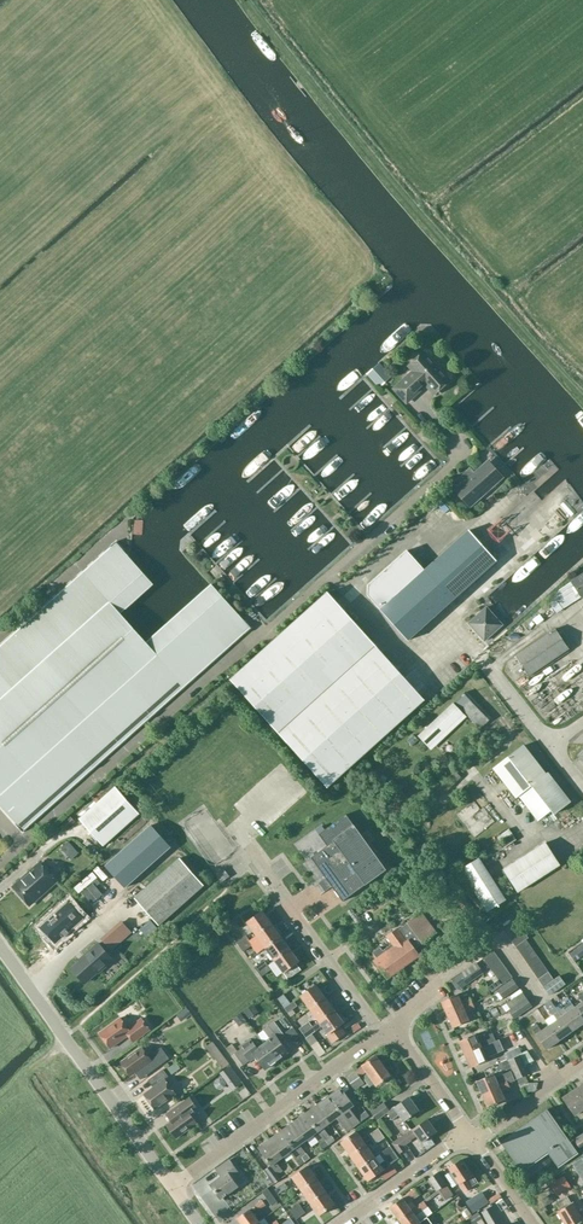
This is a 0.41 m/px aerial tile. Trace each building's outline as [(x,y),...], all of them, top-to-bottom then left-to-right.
[(414,371),(394,389),(407,403),(421,390),(419,388),(424,383),(434,394),(449,381),(425,353),(410,367),(414,371)] [(379,363),(367,374),(379,388),(392,377),(379,363)] [(476,473),(470,467),(453,484),(458,489),(456,490),(471,507),(490,489),(500,479),(487,464),(476,473)] [(470,531),(425,571),(407,551),(368,585),(368,596),(381,610),(409,641),(429,622),(497,561),(470,531)] [(125,552),(123,550),(116,542),(109,547),(110,548),(53,599),(53,598),(45,605),(46,605),(0,646),(0,806),(16,824),(23,832),(29,827),(29,826),(92,770),(92,771),(100,764),(99,763),(148,720),(156,714),(155,713),(244,633),(245,634),(252,628),(244,620),(212,584),(147,642),(121,613),(153,584),(125,552)] [(582,597),(582,574),(572,581),(582,597)] [(425,700),(376,646),(328,593),(231,680),(328,787),(425,700)] [(487,607),(469,623),(485,642),(503,625),(487,607)] [(556,628),(516,656),(529,676),(569,648),(556,628)] [(492,718),(467,691),(455,702),(481,729),(492,718)] [(453,704),(419,736),(429,747),(463,715),(453,704)] [(413,734),(406,739),(411,747),(418,741),(413,734)] [(554,815),(571,802),(548,772),(546,773),(524,744),(493,768),(517,799),(521,796),(539,819),(551,811),(554,815)] [(479,790),(485,787),(475,766),(460,773),(466,785),(474,781),(479,790)] [(140,814),(115,787),(79,819),(103,846),(140,814)] [(485,808),(479,811),(475,804),(458,811),(470,836),(493,826),(485,808)] [(196,851),(220,843),(209,808),(185,815),(196,851)] [(386,870),(346,814),(327,828),(319,834),(327,846),(311,858),(329,882),(342,902),(386,870)] [(71,817),(63,823),(68,829),(75,822),(71,817)] [(503,849),(516,841),(508,827),(495,835),(503,849)] [(69,842),(61,848),(71,860),(79,853),(69,842)] [(546,842),(504,869),(518,892),(560,864),(546,842)] [(487,860),(488,868),(501,865),(499,857),(487,860)] [(180,858),(134,898),(159,925),(204,885),(180,858)] [(487,912),(506,900),(479,858),(460,870),(487,912)] [(29,905),(56,881),(40,863),(13,887),(29,905)] [(463,894),(454,900),(467,918),(476,912),(463,894)] [(69,910),(47,928),(60,943),(81,925),(69,910)] [(247,922),(256,935),(272,924),(263,911),(247,922)] [(373,953),(377,958),(375,960),(388,978),(419,955),(415,949),(437,932),(422,911),(398,929),(397,929),(388,936),(393,943),(385,949),(386,950),(384,951),(381,947),(373,953)] [(440,925),(447,935),(451,932),(444,922),(440,925)] [(124,923),(103,942),(111,951),(132,932),(124,923)] [(256,935),(266,947),(281,936),(272,924),(256,935)] [(516,946),(526,939),(528,938),(523,931),(511,940),(516,946)] [(246,936),(237,943),(240,947),(249,940),(246,936)] [(266,947),(275,960),(290,949),(281,936),(266,947)] [(516,946),(520,952),(530,945),(526,939),(516,946)] [(253,945),(249,940),(240,947),(244,952),(253,945)] [(72,969),(85,983),(98,971),(99,972),(113,960),(98,943),(84,956),(85,957),(72,969)] [(230,961),(217,944),(206,952),(220,970),(230,961)] [(520,952),(523,957),(533,950),(530,945),(520,952)] [(290,949),(275,960),(284,972),(288,979),(301,970),(299,968),(296,964),(299,961),(290,949)] [(523,957),(527,963),(537,956),(533,950),(523,957)] [(483,958),(487,963),(497,956),(493,951),(483,958)] [(487,963),(491,969),(501,961),(497,956),(487,963)] [(527,963),(531,968),(541,961),(537,956),(527,963)] [(439,963),(443,969),(451,963),(447,957),(439,963)] [(255,968),(258,972),(268,965),(265,961),(255,968)] [(491,969),(495,974),(505,967),(501,961),(491,969)] [(531,968),(535,973),(545,966),(541,961),(531,968)] [(461,974),(455,978),(461,988),(468,984),(484,973),(477,963),(461,974)] [(272,970),(268,965),(258,972),(262,977),(272,970)] [(548,972),(545,966),(535,973),(538,979),(548,972)] [(495,974),(498,979),(508,972),(505,967),(495,974)] [(199,982),(187,968),(178,974),(188,989),(199,982)] [(498,979),(502,984),(512,977),(508,972),(498,979)] [(538,979),(544,987),(555,980),(548,972),(538,979)] [(251,993),(239,977),(230,984),(241,1001),(251,993)] [(544,987),(544,988),(550,995),(565,985),(560,977),(555,980),(544,987)] [(498,990),(503,997),(518,987),(513,979),(498,990)] [(301,996),(310,1009),(325,998),(316,985),(301,996)] [(522,992),(499,1009),(503,1014),(509,1010),(515,1018),(532,1006),(526,998),(522,992)] [(442,1001),(447,1014),(473,1003),(471,998),(462,1002),(458,994),(442,1001)] [(310,1009),(319,1021),(334,1010),(325,998),(310,1009)] [(220,1016),(208,999),(199,1005),(210,1022),(220,1016)] [(294,1001),(285,1008),(288,1013),(297,1006),(294,1001)] [(447,1014),(453,1027),(470,1020),(466,1012),(475,1008),(473,1003),(447,1014)] [(479,1013),(486,1023),(494,1016),(487,1007),(479,1013)] [(559,1011),(573,1031),(582,1023),(582,1018),(575,1007),(567,1012),(564,1007),(559,1011)] [(191,1014),(187,1008),(177,1015),(182,1022),(191,1014)] [(323,1027),(328,1033),(326,1035),(332,1043),(345,1033),(340,1026),(344,1023),(334,1010),(319,1021),(319,1022),(312,1027),(312,1026),(303,1033),(306,1038),(323,1027)] [(255,1011),(248,1017),(252,1023),(260,1018),(255,1011)] [(557,1020),(550,1025),(560,1040),(573,1031),(559,1011),(553,1015),(557,1020)] [(121,1018),(100,1033),(111,1048),(129,1035),(134,1042),(150,1030),(142,1018),(128,1028),(121,1018)] [(263,1030),(270,1039),(264,1043),(277,1061),(288,1053),(279,1040),(285,1036),(274,1021),(263,1030)] [(300,1029),(303,1033),(312,1026),(309,1022),(300,1029)] [(542,1031),(538,1025),(533,1029),(537,1034),(536,1035),(547,1049),(560,1040),(550,1025),(542,1031)] [(459,1041),(465,1054),(496,1040),(493,1033),(481,1038),(482,1039),(479,1040),(476,1034),(459,1041)] [(257,1034),(251,1039),(240,1047),(241,1048),(235,1053),(244,1066),(256,1057),(265,1070),(277,1061),(264,1043),(264,1044),(257,1034)] [(496,1040),(465,1054),(471,1067),(488,1060),(487,1058),(504,1050),(499,1039),(496,1040)] [(229,1064),(212,1042),(206,1046),(223,1069),(229,1064)] [(232,1043),(225,1046),(229,1054),(235,1051),(232,1043)] [(142,1047),(121,1062),(131,1076),(147,1065),(152,1071),(170,1058),(161,1047),(149,1056),(142,1047)] [(297,1062),(301,1058),(294,1050),(290,1053),(297,1062)] [(516,1057),(509,1060),(517,1079),(528,1074),(520,1055),(516,1057)] [(355,1089),(357,1088),(365,1082),(360,1076),(367,1070),(377,1084),(390,1075),(376,1056),(363,1065),(346,1077),(355,1089)] [(176,1093),(165,1079),(169,1076),(163,1069),(152,1078),(157,1085),(144,1094),(155,1109),(176,1093)] [(477,1081),(483,1094),(508,1083),(509,1083),(515,1080),(511,1071),(495,1078),(494,1073),(477,1081)] [(521,1086),(523,1085),(524,1092),(536,1091),(538,1083),(526,1084),(528,1082),(526,1076),(529,1075),(528,1074),(517,1079),(521,1086)] [(511,1088),(509,1083),(508,1083),(483,1094),(489,1107),(506,1100),(502,1092),(511,1088)] [(329,1095),(352,1126),(352,1127),(360,1122),(355,1115),(352,1116),(347,1110),(355,1105),(341,1087),(329,1095)] [(564,1098),(576,1115),(582,1110),(582,1095),(578,1088),(564,1098)] [(329,1095),(317,1104),(330,1122),(337,1117),(344,1126),(347,1130),(352,1127),(352,1126),(329,1095)] [(179,1115),(167,1125),(177,1138),(197,1123),(191,1114),(198,1109),(190,1097),(175,1108),(179,1115)] [(371,1111),(372,1114),(377,1120),(387,1113),(392,1118),(399,1113),(404,1120),(418,1110),(409,1097),(390,1110),(384,1102),(371,1111)] [(317,1104),(305,1113),(325,1139),(330,1136),(324,1127),(330,1122),(317,1104)] [(494,1140),(497,1145),(501,1142),(519,1167),(545,1149),(559,1167),(579,1153),(547,1109),(502,1141),(499,1137),(494,1140)] [(305,1113),(294,1121),(307,1140),(314,1135),(320,1143),(325,1139),(305,1113)] [(404,1146),(417,1136),(422,1143),(437,1132),(427,1118),(393,1143),(400,1153),(406,1149),(404,1146)] [(294,1121),(282,1130),(305,1161),(309,1158),(306,1153),(307,1153),(300,1145),(307,1140),(294,1121)] [(369,1135),(372,1139),(382,1133),(378,1128),(369,1135)] [(282,1130),(271,1139),(284,1157),(290,1152),(297,1161),(301,1157),(304,1161),(305,1161),(282,1130)] [(341,1142),(350,1155),(366,1144),(357,1131),(341,1142)] [(214,1133),(198,1140),(203,1152),(220,1145),(214,1133)] [(382,1133),(372,1139),(375,1144),(385,1137),(382,1133)] [(277,1162),(284,1157),(271,1139),(258,1148),(278,1174),(283,1170),(277,1162)] [(350,1155),(359,1168),(375,1156),(366,1144),(350,1155)] [(391,1146),(381,1153),(375,1157),(375,1156),(359,1168),(368,1180),(384,1169),(399,1158),(391,1146)] [(573,1164),(578,1171),(582,1168),(582,1158),(573,1164)] [(221,1176),(210,1184),(221,1199),(239,1186),(234,1179),(240,1174),(230,1159),(216,1169),(221,1176)] [(449,1167),(459,1183),(460,1183),(465,1191),(472,1187),(466,1179),(473,1174),(462,1159),(449,1167)] [(270,1166),(265,1170),(275,1183),(280,1179),(270,1166)] [(292,1177),(302,1190),(317,1179),(308,1166),(292,1177)] [(437,1190),(447,1184),(438,1171),(429,1178),(437,1190)] [(565,1176),(551,1185),(557,1196),(572,1188),(565,1176)] [(302,1190),(310,1202),(326,1191),(317,1179),(302,1190)] [(285,1183),(275,1190),(278,1195),(288,1188),(285,1183)] [(454,1195),(447,1184),(437,1190),(445,1201),(454,1195)] [(403,1197),(390,1206),(399,1219),(412,1210),(412,1209),(408,1204),(420,1196),(415,1189),(403,1197)] [(310,1202),(319,1215),(335,1204),(326,1191),(310,1202)] [(429,1207),(439,1202),(434,1193),(424,1198),(429,1207)] [(566,1223),(574,1223),(582,1219),(573,1202),(572,1203),(567,1196),(556,1203),(560,1210),(558,1211),(566,1223)] [(480,1208),(473,1198),(466,1202),(473,1213),(480,1208)] [(255,1206),(259,1211),(266,1206),(262,1201),(255,1206)] [(416,1216),(428,1208),(423,1201),(412,1209),(412,1210),(416,1216)] [(290,1210),(293,1215),(302,1208),(299,1204),(290,1210)] [(485,1211),(481,1213),(487,1223),(503,1223),(493,1207),(485,1211)] [(302,1208),(293,1215),(296,1220),(306,1213),(302,1208)] [(242,1223),(257,1223),(259,1222),(250,1209),(238,1218),(242,1223)] [(403,1223),(417,1223),(420,1222),(416,1216),(412,1210),(399,1219),(403,1223)] [(463,1212),(454,1219),(459,1223),(467,1217),(463,1212)] [(472,1223),(475,1223),(483,1219),(478,1212),(468,1219),(472,1223)]
